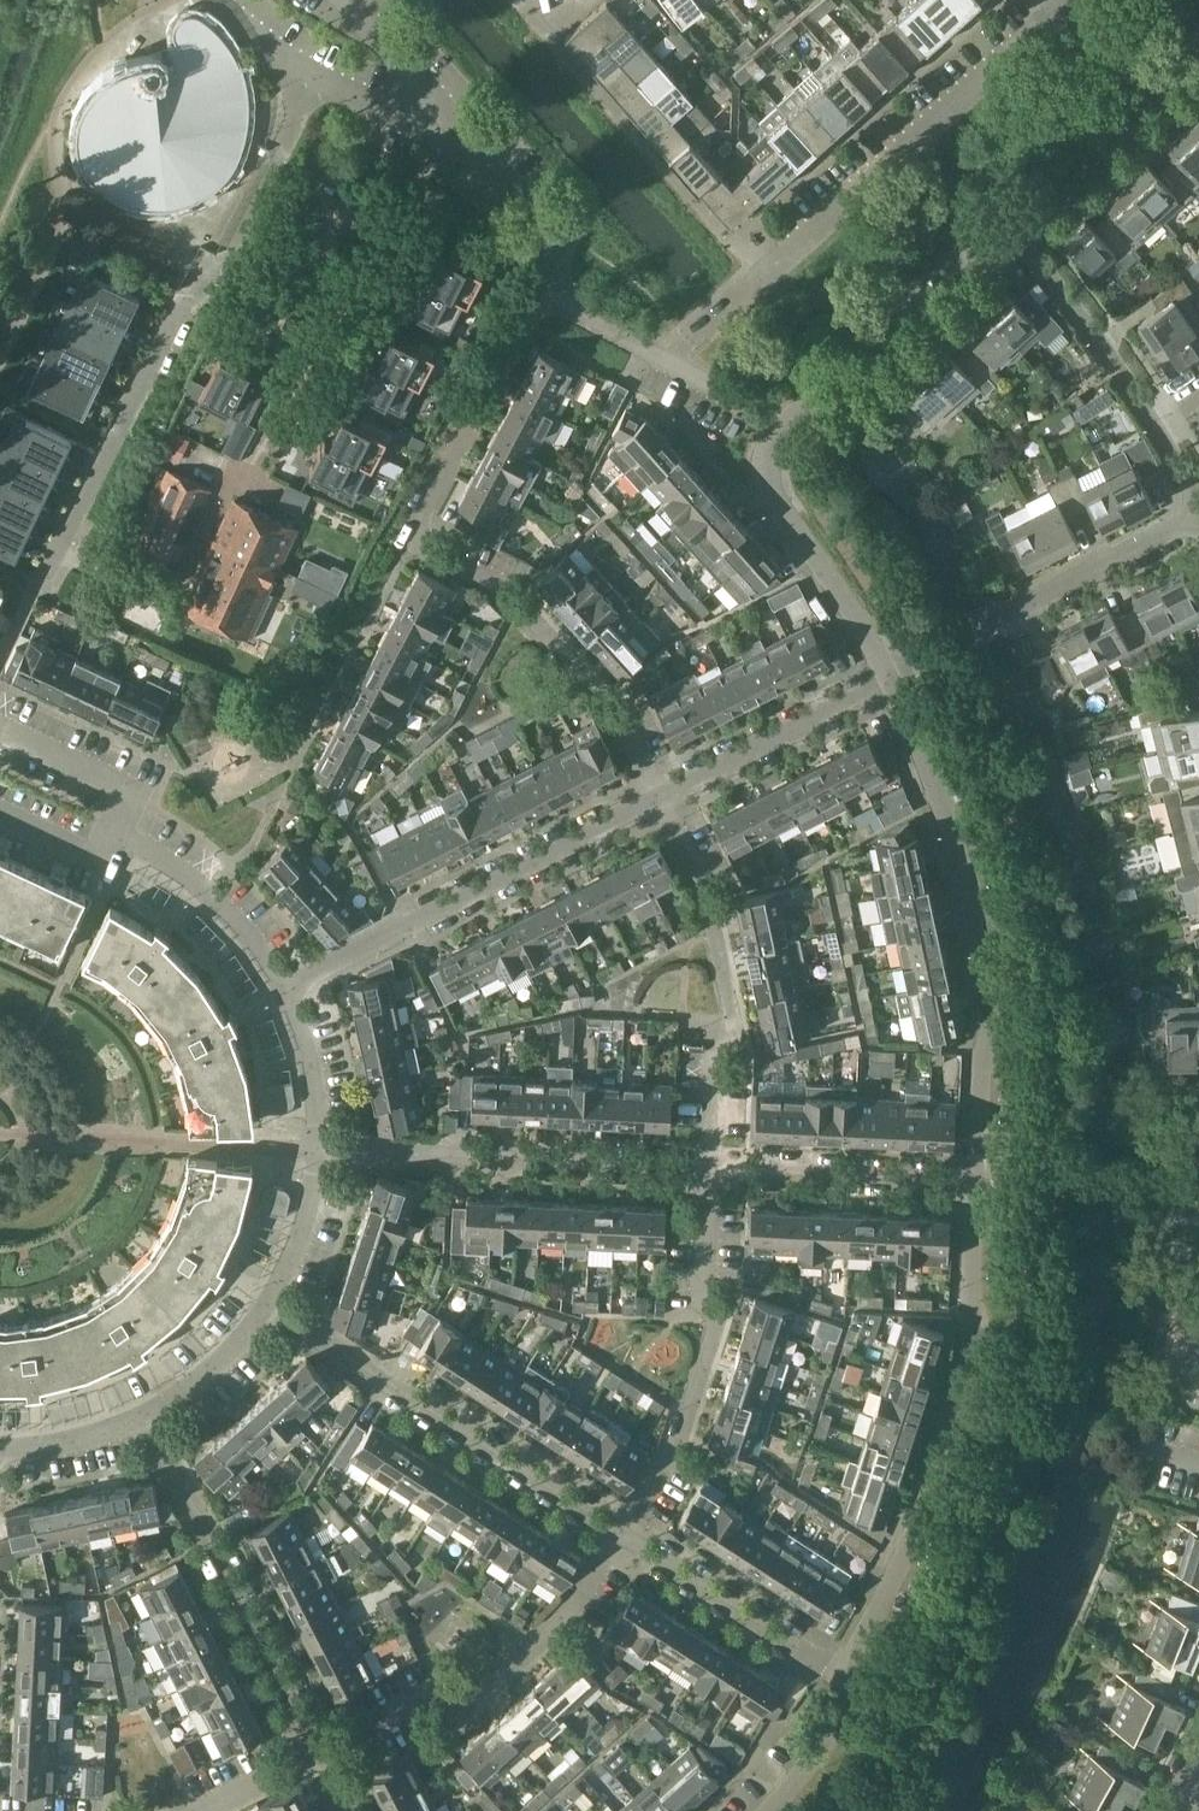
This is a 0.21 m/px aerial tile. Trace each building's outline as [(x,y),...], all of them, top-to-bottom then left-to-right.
[(654,0),(648,0),(643,5),(652,15),(660,7),(654,0)] [(704,4),(701,0),(666,0),(682,21),(704,4)] [(835,0),(822,0),(820,2),(827,10),(837,2),(835,0)] [(916,0),(913,0),(897,14),(926,48),(945,31),(916,0)] [(945,31),(963,15),(950,0),(916,0),(945,31)] [(980,0),(950,0),(963,15),(980,0)] [(583,58),(624,21),(606,1),(565,38),(583,58)] [(817,19),(827,10),(820,2),(810,10),(817,19)] [(779,11),(786,20),(796,12),(788,3),(779,11)] [(776,28),(786,20),(779,11),(769,19),(776,28)] [(250,105),(250,101),(249,95),(247,78),(243,68),(240,58),(235,46),(228,36),(223,31),(218,25),(215,28),(207,20),(199,15),(193,13),(187,14),(182,16),(177,20),(175,24),(174,29),(174,36),(176,40),(180,46),(170,53),(161,60),(158,58),(153,58),(140,62),(124,67),(114,72),(103,80),(92,92),(86,101),(80,114),(78,123),(77,136),(79,149),(83,162),(90,173),(97,182),(108,191),(119,197),(129,201),(142,205),(157,206),(173,205),(184,203),(194,200),(205,194),(215,188),(224,180),(231,171),(237,162),(241,154),(243,147),(246,139),(248,129),(250,116),(250,105)] [(897,14),(878,31),(908,64),(926,48),(897,14)] [(583,58),(601,78),(642,41),(624,21),(583,58)] [(799,34),(792,25),(781,34),(789,42),(799,34)] [(677,44),(685,36),(678,27),(669,35),(677,44)] [(860,47),(890,80),(908,64),(878,31),(860,47)] [(779,50),(789,42),(781,34),(772,41),(779,50)] [(694,47),(685,36),(677,44),(686,54),(694,47)] [(739,45),(746,53),(756,45),(749,36),(739,45)] [(832,54),(871,97),(890,80),(860,47),(859,48),(851,37),(832,54)] [(642,41),(601,78),(617,97),(659,60),(642,41)] [(736,61),(746,53),(739,45),(729,52),(736,61)] [(822,81),(823,80),(853,113),(871,97),(832,54),(814,71),(822,81)] [(761,65),(754,56),(743,65),(751,74),(761,65)] [(617,97),(634,116),(675,78),(659,60),(617,97)] [(741,81),(751,74),(743,65),(734,73),(741,81)] [(711,83),(720,75),(712,66),(703,74),(711,83)] [(729,86),(720,75),(711,83),(720,93),(729,86)] [(675,78),(634,116),(652,136),(693,99),(675,78)] [(822,81),(805,96),(835,129),(853,113),(823,80),(822,81)] [(835,129),(805,96),(796,87),(778,103),(816,146),(835,129)] [(693,99),(652,136),(669,155),(689,137),(710,117),(693,99)] [(769,130),(781,143),(798,162),(816,146),(778,103),(777,103),(779,105),(760,122),(768,131),(769,130)] [(699,188),(718,170),(704,154),(709,150),(710,139),(706,136),(718,125),(710,117),(689,137),(669,155),(699,188)] [(1189,128),(1198,139),(1198,119),(1189,128)] [(1189,128),(1169,146),(1177,155),(1166,165),(1194,195),(1194,194),(1191,191),(1198,184),(1198,139),(1189,128)] [(769,130),(768,131),(762,136),(773,149),(747,172),(765,192),(798,162),(781,143),(769,130)] [(732,142),(728,138),(718,147),(725,154),(731,148),(732,142)] [(750,148),(741,138),(737,141),(737,148),(743,154),(750,148)] [(1148,164),(1127,184),(1162,223),(1194,195),(1166,165),(1157,173),(1148,164)] [(718,170),(699,188),(730,223),(765,192),(747,172),(732,186),(718,170)] [(1129,248),(1130,248),(1132,250),(1162,223),(1127,184),(1106,202),(1114,211),(1110,215),(1104,221),(1129,248)] [(1104,221),(1095,229),(1086,220),(1065,240),(1094,273),(1107,261),(1119,275),(1139,258),(1132,250),(1130,248),(1129,248),(1104,221)] [(439,251),(425,278),(425,279),(464,300),(463,301),(468,303),(488,264),(446,242),(441,252),(439,251)] [(133,310),(140,295),(83,269),(70,297),(121,321),(120,322),(126,325),(132,328),(138,316),(138,317),(139,316),(136,313),(133,310)] [(1141,282),(1149,291),(1158,283),(1150,274),(1141,282)] [(425,328),(444,337),(463,301),(464,300),(425,279),(425,278),(421,276),(406,305),(408,306),(403,316),(418,324),(423,314),(431,318),(425,328)] [(1155,348),(1191,323),(1198,317),(1198,316),(1184,295),(1192,290),(1183,278),(1153,298),(1161,309),(1139,324),(1155,348)] [(985,312),(1015,344),(1022,352),(1043,332),(1040,328),(1053,316),(1029,289),(1015,301),(1007,292),(985,312)] [(121,321),(70,297),(56,326),(107,350),(106,351),(112,354),(118,357),(124,345),(125,345),(126,344),(123,341),(119,338),(126,325),(120,322),(121,321)] [(996,361),(1015,344),(985,312),(965,330),(973,340),(963,349),(988,376),(999,366),(996,361)] [(1191,323),(1155,348),(1171,371),(1193,356),(1198,365),(1198,317),(1191,323)] [(391,333),(377,360),(377,361),(420,384),(440,346),(421,336),(416,346),(409,342),(414,333),(398,325),(393,334),(391,333)] [(107,350),(56,326),(42,355),(93,379),(93,380),(98,383),(105,386),(111,374),(112,373),(109,370),(106,367),(112,354),(106,351),(107,350)] [(946,348),(923,368),(959,407),(980,388),(978,385),(988,376),(963,349),(954,357),(946,348)] [(540,350),(528,373),(565,393),(566,392),(576,397),(588,375),(570,366),(540,350)] [(28,385),(91,414),(97,402),(98,403),(99,402),(95,398),(92,396),(98,383),(93,380),(93,379),(42,355),(28,385)] [(249,422),(270,379),(221,355),(199,398),(238,418),(248,423),(249,422)] [(401,422),(420,384),(377,361),(377,360),(373,358),(358,387),(360,388),(355,397),(370,406),(375,396),(383,400),(378,410),(401,422)] [(911,396),(907,400),(901,404),(926,432),(936,423),(938,426),(959,407),(923,368),(903,387),(911,396)] [(528,373),(517,394),(554,414),(565,393),(528,373)] [(629,388),(617,381),(602,411),(613,418),(629,388)] [(1085,402),(1078,407),(1084,421),(1116,399),(1107,387),(1085,402)] [(1085,402),(1078,390),(1065,398),(1073,410),(1085,402)] [(506,416),(543,435),(543,436),(553,441),(564,419),(554,414),(517,394),(506,416)] [(372,466),(372,467),(376,469),(396,430),(350,406),(345,416),(343,415),(329,442),(329,443),(372,466)] [(663,436),(646,418),(645,419),(626,409),(613,435),(621,439),(611,448),(609,453),(625,471),(663,436)] [(52,467),(58,469),(64,472),(70,460),(71,461),(72,460),(68,456),(65,454),(72,438),(16,412),(2,441),(53,465),(52,467)] [(531,458),(532,457),(543,436),(543,435),(506,416),(494,439),(531,458)] [(1065,425),(1060,416),(1048,423),(1051,428),(1053,432),(1065,425)] [(238,418),(234,427),(252,436),(257,426),(249,422),(248,423),(238,418)] [(598,423),(593,434),(602,438),(608,428),(598,423)] [(161,453),(179,461),(189,439),(171,431),(161,453)] [(425,441),(413,434),(409,443),(420,449),(421,449),(425,441)] [(596,450),(602,438),(593,434),(587,445),(596,450)] [(679,454),(663,436),(625,471),(641,489),(648,483),(679,454)] [(532,457),(531,458),(494,439),(483,460),(531,485),(543,463),(532,457)] [(353,503),(372,467),(372,466),(329,443),(329,442),(325,440),(310,469),(312,470),(307,479),(353,503)] [(1101,463),(1108,477),(1127,516),(1153,503),(1141,479),(1152,473),(1136,440),(1123,447),(1125,451),(1101,463)] [(2,441),(0,445),(0,476),(39,494),(39,495),(44,498),(51,501),(57,488),(57,489),(58,488),(55,485),(52,482),(58,469),(52,467),(53,465),(2,441)] [(679,454),(648,483),(665,501),(696,472),(679,454)] [(483,460),(471,483),(508,502),(509,501),(520,507),(531,485),(483,460)] [(1059,475),(1057,472),(1051,461),(1041,466),(1048,480),(1059,475)] [(576,467),(570,478),(579,483),(585,472),(576,467)] [(137,540),(176,559),(209,488),(170,470),(137,540)] [(712,490),(696,472),(665,501),(655,509),(672,527),(674,525),(681,519),(712,490)] [(1075,472),(1061,479),(1077,512),(1090,505),(1102,529),(1127,516),(1108,477),(1084,490),(1075,472)] [(963,495),(977,487),(971,475),(957,483),(963,495)] [(0,476),(0,511),(38,528),(43,517),(44,518),(45,517),(41,513),(38,511),(44,498),(39,495),(39,494),(0,476)] [(573,494),(579,483),(570,478),(564,489),(573,494)] [(1072,514),(1077,512),(1061,479),(1048,485),(1057,503),(1032,516),(1052,555),(1078,541),(1066,517),(1072,514)] [(309,494),(287,484),(286,483),(278,502),(288,507),(301,513),(309,494)] [(498,522),(508,502),(471,483),(460,504),(464,507),(456,524),(499,546),(509,527),(498,522)] [(603,490),(595,497),(595,498),(612,516),(621,508),(612,499),(611,500),(603,490)] [(691,544),(698,537),(729,509),(712,490),(681,519),(674,525),(691,544)] [(583,496),(577,509),(596,519),(601,515),(583,496)] [(295,527),(235,500),(186,608),(206,617),(205,618),(225,627),(225,626),(245,635),(248,629),(256,633),(274,593),(266,589),(295,527)] [(1027,567),(1052,555),(1032,516),(1026,504),(1003,516),(1000,510),(987,517),(1003,549),(1016,543),(1027,567)] [(698,537),(714,555),(745,527),(729,509),(698,537)] [(17,555),(24,541),(28,541),(33,541),(33,540),(32,540),(38,528),(0,511),(0,547),(17,555)] [(637,543),(645,552),(661,538),(647,524),(652,520),(648,516),(644,520),(643,519),(635,527),(636,527),(628,534),(637,543)] [(636,527),(635,527),(628,518),(620,525),(628,534),(636,527)] [(614,530),(606,521),(598,527),(606,536),(614,530)] [(575,523),(566,532),(573,539),(582,531),(575,523)] [(762,546),(745,527),(714,555),(731,574),(762,546)] [(564,548),(573,539),(566,532),(557,540),(564,548)] [(779,564),(762,546),(731,574),(722,582),(740,602),(755,596),(776,585),(770,572),(779,564)] [(623,555),(631,564),(639,557),(631,549),(623,555)] [(531,563),(541,569),(542,568),(551,560),(542,550),(529,562),(531,563)] [(555,601),(595,564),(594,564),(586,572),(568,552),(538,582),(555,601)] [(661,571),(669,564),(661,555),(653,562),(661,571)] [(639,557),(631,564),(627,568),(636,577),(647,567),(639,557)] [(336,564),(333,569),(325,588),(338,594),(349,570),(336,564)] [(595,564),(555,601),(572,619),(611,583),(595,564)] [(677,573),(669,564),(661,571),(669,580),(677,573)] [(1158,582),(1178,621),(1182,628),(1198,619),(1198,599),(1184,569),(1158,582)] [(456,589),(419,570),(407,593),(444,612),(456,589)] [(804,594),(798,582),(768,597),(774,609),(804,594)] [(1155,633),(1178,621),(1158,582),(1133,595),(1139,607),(1126,613),(1143,646),(1144,645),(1157,638),(1155,633)] [(572,619),(588,637),(627,602),(627,601),(611,583),(572,619)] [(659,605),(664,600),(672,593),(664,585),(656,592),(657,593),(652,598),(659,605)] [(338,594),(325,588),(318,602),(331,608),(338,594)] [(694,591),(686,598),(694,608),(702,601),(694,591)] [(457,619),(444,612),(407,593),(396,615),(433,634),(445,640),(457,619)] [(680,603),(672,593),(664,600),(673,610),(680,603)] [(710,609),(702,601),(694,608),(702,616),(710,609)] [(588,637),(604,655),(636,626),(643,620),(627,602),(588,637)] [(757,603),(746,609),(751,618),(762,612),(757,603)] [(55,617),(65,621),(70,612),(60,607),(55,617)] [(1083,621),(1103,660),(1104,659),(1117,653),(1122,662),(1133,665),(1149,657),(1144,645),(1143,646),(1126,613),(1114,619),(1109,608),(1083,621)] [(740,623),(751,618),(746,609),(735,614),(740,623)] [(1,631),(8,615),(0,612),(0,631),(1,631)] [(82,617),(70,612),(65,621),(78,627),(82,617)] [(421,656),(433,634),(396,615),(385,637),(421,656)] [(113,636),(118,627),(107,621),(103,631),(113,636)] [(1103,660),(1083,621),(1058,633),(1064,645),(1053,651),(1069,683),(1081,677),(1085,685),(1110,672),(1104,659),(1103,660)] [(501,627),(491,623),(485,634),(495,639),(501,627)] [(788,635),(807,673),(829,661),(825,652),(813,629),(810,624),(788,635)] [(825,652),(845,642),(840,632),(823,624),(813,629),(825,652)] [(713,625),(703,631),(708,640),(718,635),(713,625)] [(471,626),(460,648),(474,655),(480,645),(489,650),(495,639),(485,634),(471,626)] [(653,645),(636,626),(604,655),(622,674),(653,645)] [(13,674),(36,684),(53,647),(55,648),(59,638),(35,627),(31,637),(22,633),(6,666),(15,670),(13,674)] [(130,632),(118,627),(113,636),(125,642),(130,632)] [(696,646),(708,640),(703,631),(691,637),(696,646)] [(784,684),(807,673),(788,635),(765,647),(784,684)] [(385,637),(373,658),(410,677),(421,683),(432,662),(421,656),(385,637)] [(784,684),(765,647),(760,637),(738,648),(743,658),(763,696),(784,684)] [(480,645),(474,655),(483,660),(489,650),(480,645)] [(665,645),(655,654),(663,661),(672,653),(665,645)] [(76,658),(55,648),(53,647),(36,684),(58,695),(76,658)] [(154,663),(159,654),(148,649),(144,659),(154,663)] [(159,654),(154,663),(166,669),(171,660),(159,654)] [(653,669),(663,661),(655,654),(646,662),(653,669)] [(483,660),(474,655),(468,667),(477,672),(483,660)] [(1038,684),(1035,676),(1054,668),(1048,655),(1030,663),(1024,665),(1033,686),(1038,684)] [(98,668),(76,658),(58,695),(81,705),(98,668)] [(373,658),(362,680),(399,699),(410,705),(421,683),(410,677),(373,658)] [(742,706),(763,696),(743,658),(722,669),(742,706)] [(720,718),(742,706),(722,669),(719,662),(697,674),(720,718)] [(120,678),(98,668),(81,705),(103,716),(120,678)] [(697,729),(720,718),(697,674),(695,671),(673,682),(697,729)] [(143,688),(120,678),(103,716),(125,726),(143,688)] [(1198,692),(1195,679),(1178,683),(1182,696),(1198,692)] [(362,680),(350,702),(387,721),(400,728),(412,706),(410,705),(399,699),(362,680)] [(697,729),(673,682),(651,693),(656,703),(655,703),(674,741),(697,729)] [(167,699),(143,688),(125,726),(149,737),(167,699)] [(457,688),(452,699),(461,703),(466,693),(457,688)] [(570,699),(565,690),(553,696),(558,705),(570,699)] [(1198,738),(1198,708),(1190,711),(1186,697),(1138,710),(1141,724),(1151,722),(1157,748),(1198,738)] [(461,703),(452,699),(445,710),(455,715),(461,703)] [(548,711),(543,701),(532,707),(537,716),(548,711)] [(376,743),(387,721),(350,702),(339,724),(376,743)] [(526,722),(537,716),(532,707),(520,713),(526,722)] [(572,732),(578,743),(597,781),(620,769),(612,753),(616,751),(599,718),(572,732)] [(364,765),(376,743),(339,724),(328,746),(364,765)] [(504,733),(499,724),(488,729),(493,739),(504,733)] [(1062,731),(1067,746),(1084,740),(1079,726),(1062,731)] [(428,729),(419,738),(426,745),(435,737),(428,729)] [(482,744),(493,739),(488,729),(477,735),(482,744)] [(437,745),(444,752),(453,744),(446,737),(437,745)] [(426,745),(419,738),(409,746),(416,753),(426,745)] [(868,738),(846,749),(865,787),(888,775),(868,738)] [(1157,748),(1163,771),(1153,773),(1149,780),(1152,793),(1162,791),(1198,781),(1198,738),(1157,748)] [(578,743),(556,754),(576,792),(597,781),(578,743)] [(435,761),(444,752),(437,745),(428,753),(435,761)] [(353,788),(364,765),(328,746),(316,768),(353,788)] [(1079,769),(1089,766),(1092,765),(1087,747),(1065,753),(1070,772),(1079,769)] [(846,749),(824,760),(844,798),(865,787),(846,749)] [(554,803),(576,792),(556,754),(534,765),(554,803)] [(843,798),(844,798),(824,760),(803,771),(826,817),(847,806),(843,798)] [(389,765),(380,773),(387,780),(396,772),(389,765)] [(532,814),(554,803),(534,765),(512,777),(532,814)] [(1083,782),(1079,769),(1070,772),(1074,785),(1083,782)] [(400,779),(407,787),(416,778),(409,771),(400,779)] [(781,783),(800,820),(800,821),(803,828),(826,817),(803,771),(781,783)] [(510,826),(532,814),(512,777),(491,788),(510,826)] [(398,795),(407,787),(400,779),(390,787),(398,795)] [(1173,832),(1198,825),(1198,781),(1162,791),(1173,832)] [(778,831),(800,821),(800,820),(781,783),(759,794),(778,831)] [(465,849),(488,837),(468,799),(462,786),(440,797),(446,810),(446,811),(465,849)] [(488,837),(510,826),(491,788),(468,799),(488,837)] [(335,817),(340,822),(347,816),(346,816),(355,799),(339,790),(330,807),(338,812),(334,816),(335,817)] [(288,792),(281,804),(294,810),(300,799),(288,792)] [(756,843),(778,831),(759,794),(737,805),(756,843)] [(378,812),(388,804),(381,796),(371,805),(378,812)] [(908,797),(879,813),(884,826),(915,810),(908,797)] [(733,855),(756,843),(737,805),(714,817),(733,855)] [(444,860),(465,849),(446,811),(425,822),(444,860)] [(343,826),(340,822),(335,817),(327,824),(335,833),(343,826)] [(874,831),(869,821),(858,827),(863,836),(874,831)] [(876,843),(881,869),(923,860),(918,834),(916,835),(909,821),(881,835),(884,842),(876,843)] [(422,871),(444,860),(425,822),(403,833),(422,871)] [(1173,832),(1183,872),(1198,868),(1198,825),(1173,832)] [(351,835),(343,826),(335,833),(344,842),(351,835)] [(852,842),(863,836),(858,827),(847,833),(852,842)] [(260,866),(278,885),(309,856),(317,848),(300,829),(260,866)] [(1108,833),(1111,845),(1127,841),(1124,829),(1108,833)] [(399,883),(422,871),(403,833),(368,851),(384,880),(395,875),(399,883)] [(28,866),(6,856),(9,850),(10,851),(14,842),(0,835),(0,925),(28,866)] [(830,853),(825,844),(815,849),(819,859),(830,853)] [(660,846),(637,857),(656,894),(679,883),(660,846)] [(808,864),(819,859),(815,849),(804,855),(808,864)] [(325,874),(309,856),(278,885),(294,903),(325,874)] [(662,907),(656,894),(637,857),(615,868),(634,905),(633,906),(640,919),(662,907)] [(361,876),(370,871),(364,860),(355,865),(361,876)] [(923,860),(881,869),(870,871),(875,895),(876,895),(877,896),(929,884),(923,860)] [(93,897),(63,883),(66,877),(67,878),(71,869),(56,861),(51,870),(53,871),(50,877),(28,866),(0,925),(10,930),(12,924),(51,942),(48,948),(59,953),(67,934),(73,937),(93,897)] [(832,867),(834,879),(844,877),(841,866),(832,867)] [(634,905),(615,868),(593,879),(612,917),(633,906),(634,905)] [(1193,887),(1198,909),(1198,868),(1183,872),(1174,874),(1178,887),(1183,890),(1193,887)] [(370,871),(361,876),(366,887),(376,882),(370,871)] [(784,871),(772,873),(773,884),(786,881),(784,871)] [(762,886),(773,884),(772,873),(760,876),(762,886)] [(294,903),(310,921),(342,893),(325,874),(294,903)] [(847,889),(844,877),(834,879),(836,892),(847,889)] [(590,928),(612,917),(593,879),(571,891),(590,928)] [(934,908),(929,884),(877,896),(882,919),(934,908)] [(791,888),(737,899),(742,925),(783,916),(780,902),(794,899),(791,888)] [(1118,901),(1119,900),(1124,899),(1122,888),(1117,889),(1115,890),(1118,901)] [(571,891),(549,902),(568,939),(590,928),(571,891)] [(363,905),(357,910),(342,893),(310,921),(328,940),(344,926),(350,933),(376,920),(363,905)] [(818,895),(821,908),(832,906),(829,893),(818,895)] [(568,939),(549,902),(526,913),(545,951),(546,950),(552,963),(574,952),(568,939)] [(134,997),(148,1015),(199,974),(165,940),(168,935),(169,937),(170,936),(156,924),(155,926),(156,927),(154,931),(111,906),(83,965),(105,975),(134,997)] [(832,906),(821,908),(823,920),(834,918),(832,906)] [(887,943),(897,941),(897,942),(939,932),(934,908),(882,919),(887,943)] [(546,950),(545,951),(526,913),(504,925),(523,962),(524,961),(528,970),(530,975),(552,963),(546,950)] [(841,916),(844,928),(854,925),(852,913),(841,916)] [(787,938),(783,916),(742,925),(747,948),(788,940),(787,938)] [(524,961),(523,962),(504,925),(483,935),(502,972),(502,973),(506,981),(528,970),(524,961)] [(854,925),(844,928),(846,940),(857,938),(854,925)] [(691,936),(686,926),(675,932),(680,941),(691,936)] [(944,956),(939,932),(897,942),(902,965),(944,956)] [(483,935),(461,946),(480,984),(502,973),(502,972),(483,935)] [(747,948),(753,973),(793,964),(793,963),(804,961),(799,936),(787,938),(788,940),(747,948)] [(664,938),(653,944),(658,953),(669,947),(664,938)] [(829,943),(831,956),(842,954),(839,941),(829,943)] [(658,953),(653,944),(642,949),(647,958),(658,953)] [(20,959),(25,948),(19,945),(14,956),(20,959)] [(445,1001),(480,984),(461,946),(438,958),(442,966),(430,972),(445,1001)] [(842,954),(831,956),(834,968),(845,966),(842,954)] [(949,981),(944,956),(902,965),(907,990),(949,981)] [(350,983),(355,1008),(396,999),(391,975),(395,974),(393,962),(392,957),(367,970),(369,979),(350,983)] [(620,960),(610,966),(614,975),(625,970),(620,960)] [(793,963),(793,964),(753,973),(758,996),(798,988),(811,984),(805,960),(804,961),(793,963)] [(852,964),(854,976),(864,973),(862,961),(852,964)] [(614,975),(610,966),(599,972),(603,981),(614,975)] [(864,973),(854,976),(857,987),(867,985),(864,973)] [(225,1014),(199,974),(148,1015),(162,1033),(179,1066),(184,1088),(248,1073),(231,1027),(236,1025),(236,1026),(238,1025),(230,1009),(229,1010),(229,1012),(225,1014)] [(907,990),(912,1013),(954,1004),(949,981),(907,990)] [(418,988),(424,999),(433,995),(427,984),(418,988)] [(803,1012),(798,988),(758,996),(763,1021),(803,1012)] [(852,1001),(849,989),(839,992),(842,1004),(852,1001)] [(433,995),(424,999),(429,1010),(439,1006),(433,995)] [(580,995),(568,997),(570,1008),(582,1005),(580,995)] [(1196,1058),(1195,1004),(1169,1005),(1169,996),(1153,997),(1154,1034),(1168,1033),(1169,1064),(1196,1063),(1196,1058)] [(570,1008),(568,997),(556,1000),(558,1010),(570,1008)] [(401,1023),(396,999),(355,1008),(360,1032),(401,1023)] [(855,1013),(852,1001),(842,1004),(844,1016),(855,1013)] [(958,1030),(958,1029),(960,1029),(954,1004),(912,1013),(918,1038),(925,1037),(925,1044),(957,1046),(958,1030)] [(532,1005),(520,1008),(522,1018),(534,1015),(532,1005)] [(522,1018),(520,1008),(508,1010),(510,1020),(522,1018)] [(862,1011),(865,1023),(875,1021),(872,1009),(862,1011)] [(809,1037),(803,1012),(763,1021),(768,1045),(809,1037)] [(495,1013),(483,1016),(485,1026),(497,1023),(495,1013)] [(600,1027),(601,1016),(588,1016),(588,1026),(600,1027)] [(613,1017),(601,1016),(600,1027),(612,1028),(613,1017)] [(549,1020),(551,1030),(563,1027),(561,1017),(549,1020)] [(649,1029),(650,1019),(637,1018),(637,1029),(649,1029)] [(662,1019),(650,1019),(649,1029),(661,1030),(662,1019)] [(551,1030),(549,1020),(537,1022),(539,1033),(551,1030)] [(878,1033),(875,1021),(865,1023),(867,1035),(877,1033),(878,1033)] [(360,1032),(365,1055),(406,1046),(401,1023),(360,1032)] [(437,1028),(439,1039),(449,1037),(447,1026),(437,1028)] [(511,1028),(499,1031),(501,1041),(513,1038),(511,1028)] [(501,1041),(499,1031),(487,1033),(489,1043),(501,1041)] [(867,1035),(869,1041),(879,1042),(877,1033),(867,1035)] [(452,1050),(449,1037),(439,1039),(442,1052),(452,1050)] [(846,1047),(844,1037),(832,1039),(834,1050),(846,1047)] [(822,1053),(834,1050),(832,1039),(820,1042),(822,1053)] [(414,1045),(406,1046),(365,1055),(370,1079),(411,1070),(420,1069),(414,1045)] [(795,1047),(782,1050),(785,1060),(797,1057),(795,1047)] [(871,1059),(883,1060),(884,1050),(871,1049),(871,1059)] [(772,1063),(785,1060),(782,1050),(770,1053),(772,1063)] [(884,1050),(883,1060),(896,1061),(896,1050),(884,1050)] [(932,1062),(933,1052),(920,1051),(920,1061),(932,1062)] [(945,1052),(933,1052),(932,1062),(945,1063),(945,1052)] [(547,1119),(571,1121),(573,1078),(572,1078),(573,1065),(548,1064),(548,1078),(549,1078),(547,1119)] [(416,1094),(411,1070),(370,1079),(375,1103),(416,1094)] [(191,1130),(220,1129),(255,1128),(254,1122),(254,1118),(248,1073),(184,1088),(190,1111),(191,1130)] [(450,1090),(460,1090),(460,1073),(451,1073),(450,1090)] [(472,1116),(497,1117),(499,1075),(460,1073),(460,1090),(459,1107),(472,1108),(472,1116)] [(497,1117),(521,1118),(523,1076),(499,1075),(497,1117)] [(521,1118),(547,1119),(549,1078),(548,1078),(523,1076),(521,1118)] [(571,1121),(595,1122),(597,1080),(597,1079),(573,1078),(571,1121)] [(595,1122),(621,1123),(623,1081),(597,1080),(595,1122)] [(295,1102),(295,1098),(293,1081),(266,1086),(268,1103),(269,1105),(271,1107),(273,1109),(276,1109),(278,1109),(289,1108),(292,1107),(294,1104),(295,1102)] [(621,1123),(644,1124),(646,1082),(623,1081),(621,1123)] [(672,1084),(646,1082),(644,1124),(670,1125),(672,1084)] [(807,1083),(807,1095),(805,1136),(829,1138),(832,1084),(807,1083)] [(829,1138),(854,1139),(856,1097),(857,1097),(857,1086),(832,1084),(829,1138)] [(450,1107),(459,1107),(460,1090),(450,1090),(450,1107)] [(755,1134),(780,1135),(783,1094),(758,1092),(755,1134)] [(422,1120),(416,1094),(375,1103),(381,1128),(422,1120)] [(807,1095),(783,1094),(780,1135),(805,1136),(807,1095)] [(854,1139),(879,1140),(881,1099),(857,1097),(856,1097),(854,1139)] [(906,1100),(881,1099),(879,1140),(903,1141),(906,1100)] [(930,1101),(906,1100),(903,1141),(928,1143),(930,1101)] [(930,1101),(928,1143),(954,1144),(956,1102),(930,1101)] [(458,1115),(444,1115),(443,1128),(458,1129),(458,1115)] [(240,1220),(252,1171),(253,1166),(218,1161),(189,1157),(186,1176),(178,1199),(240,1220)] [(371,1200),(410,1213),(418,1189),(425,1191),(428,1183),(409,1177),(406,1185),(379,1176),(371,1200)] [(264,1191),(260,1209),(286,1215),(290,1199),(291,1196),(290,1192),(288,1190),(286,1188),(273,1185),(270,1186),(267,1187),(265,1189),(264,1191)] [(466,1240),(491,1241),(492,1200),(467,1198),(467,1206),(454,1206),(452,1251),(465,1251),(466,1240)] [(219,1264),(240,1220),(178,1199),(171,1220),(152,1251),(135,1267),(181,1313),(211,1276),(216,1279),(215,1280),(217,1281),(226,1266),(225,1265),(224,1266),(219,1264)] [(371,1200),(363,1225),(403,1237),(410,1213),(371,1200)] [(517,1201),(492,1200),(491,1241),(515,1242),(517,1201)] [(541,1202),(517,1201),(515,1242),(539,1243),(541,1202)] [(566,1203),(541,1202),(539,1243),(564,1245),(566,1203)] [(591,1204),(566,1203),(564,1245),(589,1246),(591,1204)] [(615,1205),(591,1204),(589,1246),(613,1247),(615,1205)] [(613,1247),(637,1248),(640,1207),(615,1205),(613,1247)] [(666,1208),(640,1207),(637,1248),(664,1249),(666,1208)] [(777,1209),(752,1208),(749,1249),(775,1250),(777,1209)] [(801,1211),(777,1209),(775,1250),(799,1252),(801,1211)] [(826,1212),(801,1211),(799,1252),(824,1253),(826,1212)] [(850,1213),(826,1212),(824,1253),(848,1254),(850,1213)] [(875,1215),(850,1213),(848,1254),(873,1256),(875,1215)] [(436,1214),(435,1226),(445,1227),(446,1214),(436,1214)] [(900,1216),(875,1215),(873,1256),(898,1257),(900,1216)] [(924,1217),(900,1216),(898,1257),(922,1258),(924,1217)] [(950,1219),(924,1217),(922,1258),(948,1260),(950,1219)] [(403,1237),(363,1225),(356,1247),(395,1260),(403,1237)] [(445,1227),(435,1226),(434,1238),(445,1239),(445,1227)] [(388,1283),(395,1260),(356,1247),(348,1270),(388,1283)] [(463,1268),(463,1259),(451,1258),(451,1268),(463,1268)] [(429,1270),(440,1274),(443,1262),(433,1259),(429,1270)] [(181,1313),(135,1267),(119,1283),(88,1303),(66,1311),(88,1372),(131,1352),(135,1356),(133,1357),(134,1358),(149,1349),(148,1348),(147,1348),(144,1344),(181,1313)] [(348,1270),(340,1295),(380,1307),(388,1283),(348,1270)] [(426,1282),(436,1285),(440,1274),(429,1270),(426,1282)] [(498,1289),(501,1279),(489,1275),(486,1285),(498,1289)] [(758,1290),(770,1294),(773,1284),(761,1280),(758,1290)] [(785,1288),(773,1284),(770,1294),(782,1298),(785,1288)] [(424,1287),(422,1294),(436,1299),(438,1295),(441,1292),(424,1287)] [(523,1297),(534,1301),(537,1291),(526,1287),(523,1297)] [(484,1293),(472,1289),(469,1298),(481,1302),(484,1293)] [(822,1293),(812,1289),(810,1296),(821,1300),(822,1293)] [(546,1305),(549,1295),(537,1291),(534,1301),(546,1305)] [(870,1305),(871,1295),(859,1294),(858,1304),(870,1305)] [(380,1307),(340,1295),(333,1318),(372,1331),(380,1307)] [(871,1295),(870,1305),(883,1306),(883,1295),(871,1295)] [(821,1301),(821,1300),(810,1296),(807,1306),(819,1310),(821,1301)] [(919,1307),(920,1297),(908,1296),(907,1307),(919,1307)] [(505,1310),(508,1300),(496,1297),(493,1306),(505,1310)] [(748,1322),(787,1335),(795,1310),(756,1297),(748,1322)] [(933,1298),(920,1297),(919,1307),(932,1308),(933,1298)] [(574,1310),(585,1310),(586,1300),(574,1299),(574,1310)] [(665,1299),(656,1299),(655,1313),(664,1313),(665,1299)] [(520,1304),(508,1300),(505,1310),(517,1314),(520,1304)] [(598,1311),(599,1300),(586,1300),(585,1310),(598,1311)] [(833,1304),(821,1300),(821,1301),(819,1310),(830,1314),(833,1304)] [(476,1301),(460,1325),(464,1328),(481,1302),(476,1301)] [(623,1312),(634,1312),(635,1302),(623,1302),(623,1312)] [(635,1302),(634,1312),(647,1313),(648,1303),(635,1302)] [(422,1305),(412,1320),(419,1325),(429,1310),(422,1305)] [(418,1353),(439,1366),(461,1331),(440,1318),(440,1317),(429,1310),(419,1325),(410,1338),(422,1346),(418,1353)] [(88,1372),(66,1311),(45,1319),(9,1324),(0,1323),(0,1386),(28,1386),(28,1391),(27,1392),(27,1393),(45,1391),(45,1389),(42,1390),(43,1384),(88,1372)] [(553,1326),(557,1316),(545,1312),(542,1322),(553,1326)] [(863,1320),(859,1332),(875,1337),(882,1313),(854,1312),(853,1317),(863,1320)] [(568,1320),(557,1316),(553,1326),(565,1329),(568,1320)] [(853,1317),(849,1329),(859,1332),(863,1320),(853,1317)] [(403,1334),(410,1338),(419,1325),(412,1320),(403,1334)] [(904,1320),(896,1344),(936,1357),(944,1333),(904,1320)] [(780,1358),(787,1335),(748,1322),(740,1345),(780,1358)] [(859,1332),(849,1329),(846,1340),(855,1344),(859,1332)] [(439,1366),(460,1380),(482,1345),(461,1331),(439,1366)] [(824,1347),(834,1350),(838,1338),(828,1335),(824,1347)] [(896,1344),(889,1367),(929,1380),(936,1357),(896,1344)] [(460,1380),(480,1393),(503,1358),(482,1345),(460,1380)] [(772,1381),(780,1358),(740,1345),(733,1369),(772,1381)] [(831,1361),(834,1350),(824,1347),(821,1358),(831,1361)] [(577,1359),(586,1365),(592,1357),(582,1350),(577,1359)] [(592,1357),(586,1365),(597,1373),(603,1364),(592,1357)] [(306,1358),(287,1376),(315,1407),(334,1389),(306,1358)] [(480,1393),(501,1406),(524,1372),(503,1358),(480,1393)] [(529,1363),(524,1372),(501,1406),(522,1420),(545,1385),(550,1377),(529,1363)] [(838,1364),(834,1375),(844,1378),(847,1367),(838,1364)] [(889,1367),(882,1390),(921,1403),(929,1380),(889,1367)] [(781,1384),(772,1381),(733,1369),(725,1392),(774,1408),(781,1384)] [(844,1378),(834,1375),(830,1387),(840,1390),(844,1378)] [(297,1423),(298,1423),(315,1407),(287,1376),(269,1392),(297,1423)] [(545,1385),(522,1420),(543,1433),(565,1398),(566,1399),(570,1390),(550,1377),(545,1385)] [(618,1386),(628,1392),(633,1383),(623,1377),(618,1386)] [(810,1393),(819,1397),(823,1385),(813,1382),(810,1393)] [(633,1383),(628,1392),(639,1399),(644,1390),(633,1383)] [(882,1390),(874,1414),(914,1427),(921,1403),(882,1390)] [(298,1423),(297,1423),(269,1392),(252,1408),(288,1449),(306,1432),(298,1423)] [(766,1431),(774,1408),(725,1392),(718,1415),(757,1428),(766,1431)] [(816,1408),(819,1397),(810,1393),(806,1405),(816,1408)] [(665,1404),(655,1397),(649,1405),(659,1412),(665,1404)] [(586,1412),(566,1399),(565,1398),(543,1433),(564,1447),(586,1412)] [(233,1425),(261,1456),(270,1465),(288,1449),(252,1408),(233,1425)] [(823,1411),(819,1422),(829,1425),(833,1414),(823,1411)] [(585,1460),(607,1425),(586,1412),(564,1447),(585,1460)] [(906,1450),(914,1427),(874,1414),(866,1437),(906,1450)] [(750,1452),(757,1428),(718,1415),(710,1440),(750,1452)] [(337,1419),(331,1429),(340,1435),(346,1425),(337,1419)] [(585,1460),(605,1474),(628,1439),(627,1438),(631,1432),(611,1419),(607,1425),(585,1460)] [(372,1421),(368,1429),(357,1422),(332,1461),(345,1469),(351,1459),(371,1472),(394,1435),(372,1421)] [(829,1425),(819,1422),(815,1434),(825,1437),(829,1425)] [(261,1456),(233,1425),(215,1441),(243,1472),(261,1456)] [(792,1427),(788,1438),(795,1440),(798,1429),(792,1427)] [(340,1435),(331,1429),(324,1440),(333,1445),(340,1435)] [(795,1440),(804,1443),(808,1432),(798,1429),(795,1440)] [(391,1485),(414,1449),(394,1435),(371,1472),(391,1485)] [(859,1461),(899,1473),(906,1450),(866,1437),(859,1461)] [(649,1453),(628,1439),(605,1474),(627,1487),(649,1453)] [(800,1455),(804,1443),(795,1440),(791,1452),(800,1455)] [(248,1478),(243,1472),(215,1441),(196,1459),(229,1496),(248,1478)] [(435,1462),(414,1449),(391,1485),(411,1498),(435,1462)] [(743,1459),(733,1455),(730,1465),(741,1469),(743,1459)] [(808,1457),(804,1469),(814,1472),(818,1461),(808,1457)] [(314,1474),(321,1463),(312,1458),(306,1468),(314,1474)] [(842,1482),(851,1484),(891,1497),(899,1473),(859,1461),(850,1458),(842,1482)] [(757,1463),(743,1459),(741,1469),(753,1473),(757,1463)] [(432,1511),(456,1475),(435,1462),(411,1498),(432,1511)] [(810,1484),(814,1472),(804,1469),(800,1481),(810,1484)] [(452,1525),(476,1488),(456,1475),(432,1511),(426,1520),(447,1534),(452,1525)] [(678,1521),(699,1534),(721,1499),(726,1491),(705,1477),(678,1521)] [(298,1479),(286,1485),(291,1494),(303,1488),(298,1479)] [(128,1486),(137,1526),(163,1521),(153,1480),(128,1486)] [(787,1488),(777,1482),(772,1490),(782,1497),(787,1488)] [(851,1484),(843,1509),(883,1521),(891,1497),(851,1484)] [(281,1500),(291,1494),(286,1485),(276,1490),(281,1500)] [(113,1531),(137,1526),(128,1486),(105,1491),(113,1531)] [(473,1538),(496,1502),(476,1488),(452,1525),(473,1538)] [(798,1495),(787,1488),(782,1497),(792,1504),(798,1495)] [(332,1520),(333,1519),(340,1512),(319,1489),(309,1494),(332,1520)] [(345,1506),(353,1499),(345,1490),(337,1497),(345,1506)] [(81,1496),(90,1536),(113,1531),(105,1491),(81,1496)] [(65,1542),(90,1536),(81,1496),(57,1501),(65,1542)] [(699,1534),(719,1547),(742,1512),(721,1499),(699,1534)] [(65,1542),(57,1501),(33,1506),(42,1547),(65,1542)] [(491,1558),(495,1552),(518,1516),(496,1502),(473,1538),(470,1544),(491,1558)] [(252,1503),(241,1508),(249,1524),(260,1518),(261,1519),(274,1512),(270,1504),(258,1514),(252,1503)] [(16,1552),(42,1547),(33,1506),(8,1512),(13,1538),(0,1540),(0,1548),(0,1566),(18,1562),(16,1552)] [(220,1519),(223,1526),(237,1531),(249,1524),(241,1508),(220,1519)] [(828,1514),(818,1508),(813,1517),(822,1523),(828,1514)] [(354,1516),(362,1525),(370,1518),(362,1509),(354,1516)] [(252,1531),(264,1555),(304,1535),(291,1511),(252,1531)] [(340,1512),(333,1519),(332,1520),(339,1528),(348,1520),(340,1512)] [(719,1547),(741,1561),(763,1526),(742,1512),(719,1547)] [(839,1522),(828,1514),(822,1523),(834,1530),(839,1522)] [(515,1565),(539,1529),(518,1516),(495,1552),(515,1565)] [(378,1527),(370,1518),(362,1525),(371,1534),(378,1527)] [(1177,1573),(1198,1580),(1198,1521),(1196,1529),(1191,1528),(1177,1573)] [(741,1561),(761,1574),(783,1539),(763,1526),(741,1561)] [(878,1546),(850,1528),(843,1540),(871,1558),(878,1546)] [(560,1543),(539,1529),(515,1565),(510,1573),(532,1587),(537,1579),(560,1543)] [(761,1574),(781,1587),(809,1544),(789,1531),(784,1539),(783,1539),(761,1574)] [(304,1535),(264,1555),(276,1578),(326,1553),(314,1532),(305,1537),(304,1535)] [(560,1543),(537,1579),(559,1593),(582,1557),(560,1543)] [(781,1587),(803,1601),(831,1558),(809,1544),(781,1587)] [(369,1559),(376,1552),(370,1545),(362,1552),(369,1559)] [(168,1546),(157,1551),(161,1561),(173,1555),(168,1546)] [(388,1554),(396,1562),(403,1555),(396,1547),(388,1554)] [(369,1559),(375,1566),(373,1569),(384,1581),(397,1574),(384,1560),(376,1552),(369,1559)] [(327,1581),(328,1581),(338,1576),(326,1553),(276,1578),(288,1601),(327,1581)] [(412,1565),(403,1555),(396,1562),(404,1572),(412,1565)] [(831,1558),(803,1601),(825,1615),(852,1572),(831,1558)] [(117,1562),(107,1567),(111,1575),(121,1570),(117,1562)] [(132,1564),(121,1570),(126,1579),(137,1573),(132,1564)] [(438,1573),(447,1579),(453,1570),(444,1564),(438,1573)] [(152,1612),(191,1591),(179,1568),(140,1588),(152,1612)] [(126,1579),(121,1570),(111,1575),(115,1584),(126,1579)] [(464,1578),(453,1570),(447,1579),(459,1586),(464,1578)] [(440,1580),(425,1571),(417,1585),(423,1591),(438,1584),(440,1580)] [(73,1580),(61,1579),(61,1590),(73,1590),(73,1580)] [(73,1580),(73,1590),(85,1591),(86,1581),(73,1580)] [(327,1581),(288,1601),(300,1625),(339,1604),(328,1581),(327,1581)] [(35,1585),(23,1585),(23,1595),(35,1596),(35,1585)] [(610,1625),(631,1639),(653,1604),(632,1590),(610,1625)] [(152,1612),(164,1635),(203,1615),(191,1591),(152,1612)] [(479,1600),(489,1606),(495,1597),(485,1591),(479,1600)] [(397,1592),(380,1601),(384,1611),(394,1606),(402,1601),(397,1592)] [(1163,1605),(1146,1649),(1193,1667),(1198,1651),(1198,1602),(1173,1592),(1167,1607),(1163,1605)] [(506,1604),(495,1597),(489,1606),(500,1613),(506,1604)] [(20,1630),(64,1632),(66,1605),(22,1603),(20,1630)] [(300,1625),(312,1648),(351,1628),(339,1604),(300,1625)] [(674,1617),(653,1604),(631,1639),(626,1647),(646,1660),(652,1652),(674,1617)] [(529,1610),(520,1605),(516,1611),(525,1617),(529,1610)] [(394,1606),(384,1611),(389,1619),(398,1615),(394,1606)] [(525,1617),(516,1611),(511,1620),(521,1626),(526,1618),(525,1617)] [(215,1638),(203,1615),(164,1635),(164,1636),(154,1641),(165,1664),(215,1638)] [(695,1630),(674,1617),(652,1652),(672,1665),(695,1630)] [(121,1618),(111,1620),(113,1630),(123,1627),(121,1618)] [(96,1634),(106,1631),(104,1621),(94,1624),(96,1634)] [(360,1623),(351,1628),(312,1648),(324,1671),(363,1651),(355,1635),(364,1631),(360,1623)] [(125,1638),(123,1627),(113,1630),(115,1640),(125,1638)] [(410,1638),(406,1629),(396,1634),(401,1643),(410,1638)] [(63,1658),(64,1632),(20,1630),(19,1656),(63,1658)] [(672,1665),(694,1679),(716,1644),(695,1630),(672,1665)] [(108,1641),(106,1631),(96,1634),(98,1643),(108,1641)] [(396,1634),(373,1646),(378,1655),(401,1644),(401,1643),(396,1634)] [(178,1688),(188,1682),(227,1662),(215,1638),(165,1664),(178,1688)] [(736,1657),(716,1644),(694,1679),(714,1692),(736,1657)] [(376,1675),(363,1651),(324,1671),(336,1695),(376,1675)] [(572,1652),(554,1669),(582,1700),(600,1683),(572,1652)] [(18,1682),(62,1684),(63,1658),(19,1656),(18,1682)] [(757,1670),(736,1657),(714,1692),(735,1705),(757,1670)] [(596,1667),(604,1676),(611,1669),(604,1660),(596,1667)] [(238,1685),(227,1662),(188,1682),(178,1688),(189,1711),(200,1706),(200,1704),(238,1685)] [(1134,1683),(1129,1680),(1109,1723),(1155,1744),(1166,1720),(1177,1725),(1185,1707),(1175,1702),(1182,1687),(1140,1668),(1134,1683)] [(536,1685),(564,1716),(582,1700),(554,1669),(536,1685)] [(611,1669),(604,1676),(612,1686),(620,1679),(611,1669)] [(779,1684),(757,1670),(735,1705),(757,1719),(779,1684)] [(132,1671),(122,1673),(124,1682),(134,1680),(132,1671)] [(115,1674),(105,1676),(107,1686),(117,1684),(115,1674)] [(138,1696),(151,1691),(151,1690),(146,1675),(145,1675),(135,1681),(138,1696)] [(135,1681),(134,1680),(124,1682),(130,1708),(140,1706),(138,1696),(135,1681)] [(61,1710),(62,1684),(18,1682),(17,1708),(61,1710)] [(119,1694),(117,1684),(107,1686),(109,1696),(119,1694)] [(251,1708),(238,1685),(200,1704),(200,1706),(212,1729),(251,1708)] [(545,1733),(564,1716),(536,1685),(517,1702),(545,1733)] [(638,1696),(648,1703),(654,1694),(644,1688),(638,1696)] [(654,1694),(648,1703),(659,1710),(664,1701),(654,1694)] [(499,1718),(527,1749),(545,1733),(517,1702),(499,1718)] [(15,1734),(59,1736),(61,1710),(17,1708),(15,1734)] [(251,1708),(212,1729),(224,1753),(263,1733),(251,1708)] [(162,1713),(153,1718),(157,1726),(166,1721),(162,1713)] [(689,1730),(695,1721),(685,1715),(680,1724),(689,1730)] [(648,1717),(639,1725),(646,1733),(655,1724),(648,1717)] [(509,1766),(527,1749),(499,1718),(481,1735),(509,1766)] [(172,1732),(166,1721),(157,1726),(163,1736),(172,1732)] [(616,1721),(608,1729),(615,1736),(623,1729),(616,1721)] [(706,1728),(695,1721),(689,1730),(700,1737),(706,1728)] [(637,1741),(646,1733),(639,1725),(630,1733),(637,1741)] [(96,1737),(107,1738),(107,1728),(97,1728),(96,1737)] [(605,1745),(615,1736),(608,1729),(598,1738),(605,1745)] [(746,1750),(718,1732),(711,1743),(739,1761),(746,1750)] [(58,1762),(59,1736),(15,1734),(14,1760),(58,1762)] [(509,1766),(481,1735),(461,1753),(489,1784),(509,1766)] [(106,1749),(107,1738),(96,1737),(96,1748),(106,1749)] [(602,1758),(609,1766),(616,1772),(632,1756),(620,1742),(602,1758)] [(1090,1753),(1068,1794),(1098,1810),(1116,1810),(1125,1795),(1135,1801),(1145,1783),(1135,1778),(1143,1764),(1102,1742),(1095,1756),(1090,1753)] [(197,1767),(185,1743),(170,1750),(182,1774),(197,1767)] [(689,1745),(671,1761),(701,1793),(718,1777),(717,1776),(726,1762),(699,1744),(694,1751),(689,1745)] [(450,1766),(458,1759),(451,1752),(443,1759),(450,1766)] [(580,1754),(572,1762),(579,1769),(587,1762),(580,1754)] [(410,1757),(372,1777),(384,1801),(422,1781),(410,1757)] [(614,1774),(616,1772),(609,1766),(602,1758),(601,1759),(602,1759),(594,1766),(601,1774),(608,1767),(614,1774)] [(458,1759),(450,1766),(457,1774),(465,1767),(458,1759)] [(58,1762),(14,1760),(13,1787),(57,1789),(58,1762)] [(671,1761),(653,1778),(682,1810),(701,1793),(671,1761)] [(579,1769),(572,1762),(562,1771),(569,1778),(579,1769)] [(88,1764),(87,1794),(87,1795),(104,1796),(105,1765),(88,1764)] [(682,1810),(653,1778),(635,1794),(651,1810),(681,1810),(682,1810)] [(422,1781),(384,1801),(389,1810),(421,1810),(434,1804),(422,1781)] [(582,1791),(575,1783),(566,1792),(573,1799),(582,1791)] [(310,1809),(298,1785),(259,1805),(262,1810),(307,1810),(310,1809)] [(544,1787),(535,1795),(542,1802),(551,1795),(544,1787)] [(486,1806),(494,1799),(487,1792),(479,1799),(486,1806)] [(564,1807),(573,1799),(566,1792),(557,1800),(564,1807)] [(616,1810),(617,1810),(651,1810),(635,1794),(616,1810)] [(542,1802),(535,1795),(526,1804),(532,1810),(533,1810),(542,1802)] [(494,1799),(486,1806),(491,1810),(496,1810),(501,1807),(494,1799)]
